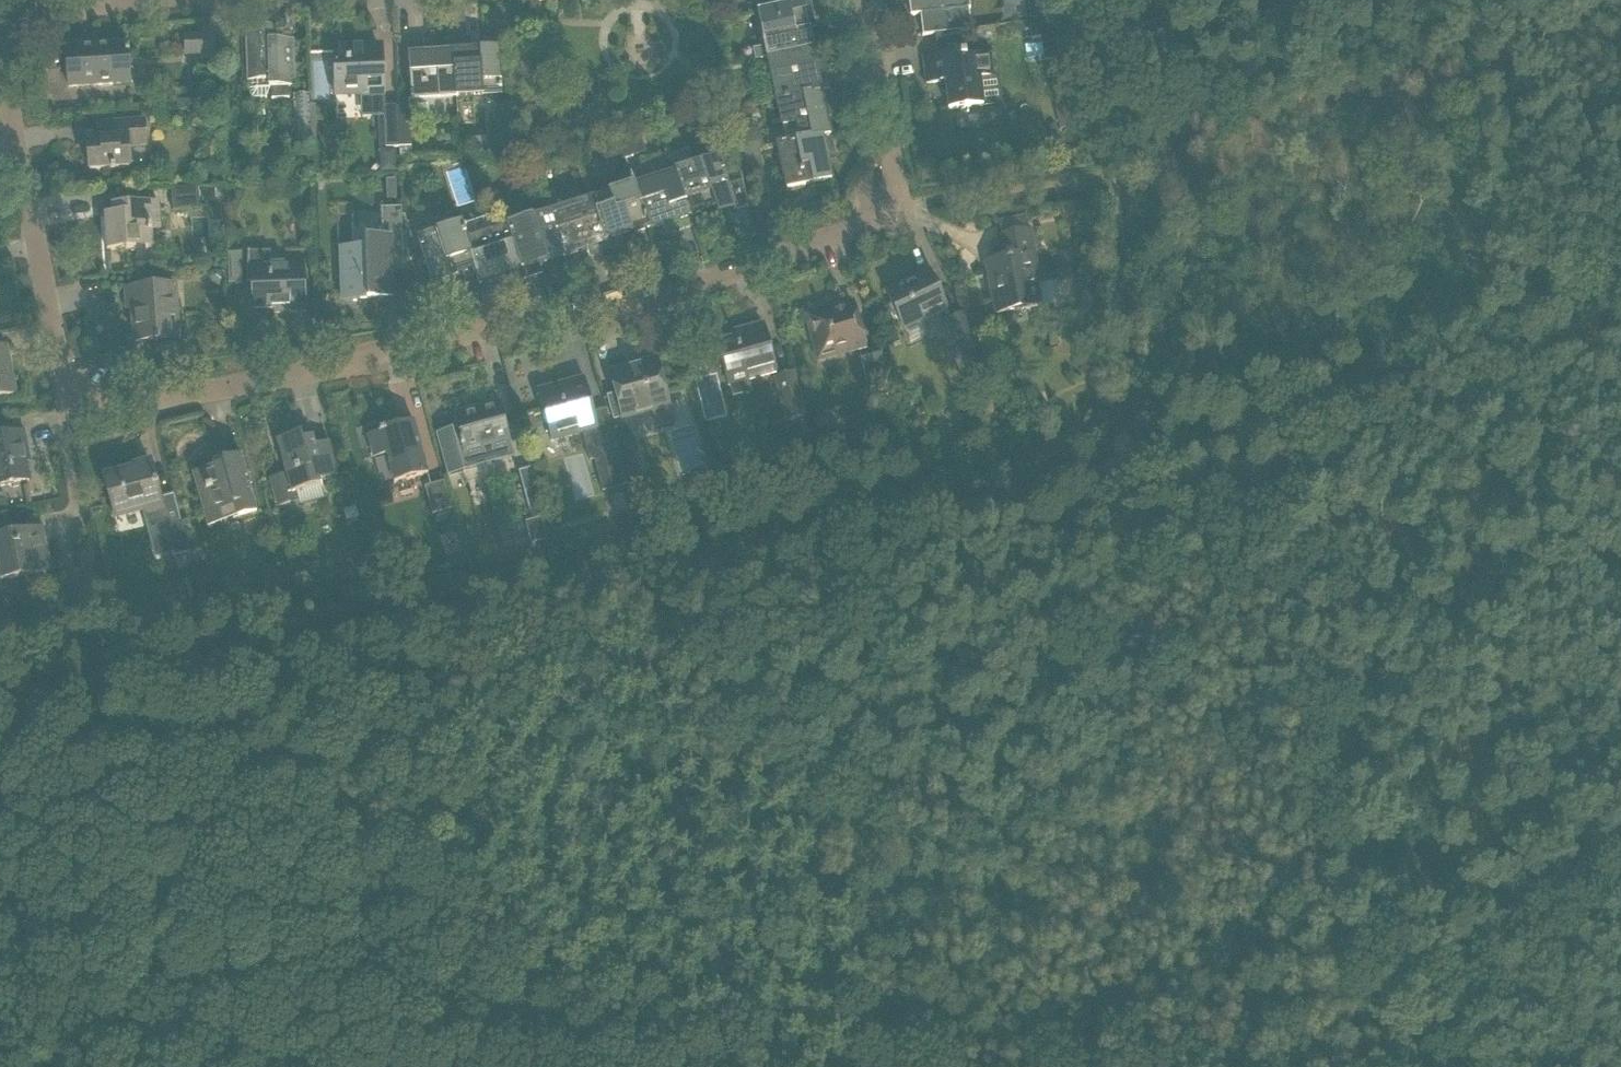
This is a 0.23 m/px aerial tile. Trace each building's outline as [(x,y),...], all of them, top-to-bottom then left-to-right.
[(758,14),(801,5),(801,3),(800,0),(755,0),(758,14)] [(910,15),(919,14),(922,35),(972,29),(968,0),(909,0),(910,15)] [(1052,17),(1050,0),(1027,0),(1029,20),(1052,17)] [(765,47),(753,50),(755,61),(768,58),(767,57),(810,48),(805,22),(813,21),(809,2),(801,3),(801,5),(758,14),(765,47)] [(1056,26),(1030,29),(1032,42),(1058,39),(1056,26)] [(262,31),(262,32),(262,34),(245,34),(246,82),(247,82),(247,90),(251,98),(266,98),(270,90),(272,90),(272,98),(287,98),(287,88),(295,88),(294,40),(273,41),(273,32),(273,31),(273,30),(272,29),(271,28),(270,27),(269,27),(267,27),(266,27),(265,27),(264,27),(264,28),(263,29),(262,30),(262,31)] [(222,28),(200,29),(201,58),(224,57),(222,28)] [(410,41),(407,41),(411,100),(456,97),(452,39),(452,51),(423,53),(423,42),(410,42),(410,41)] [(502,94),(499,48),(472,50),(471,39),(454,40),(454,39),(452,39),(456,97),(502,94)] [(127,43),(66,47),(69,86),(130,82),(127,43)] [(337,63),(334,63),(335,98),(384,97),(382,61),(379,61),(379,46),(336,47),(337,63)] [(767,57),(768,58),(777,100),(828,89),(824,72),(816,73),(810,48),(767,57)] [(965,59),(964,52),(923,57),(926,83),(945,81),(948,109),(983,105),(980,79),(997,77),(995,56),(965,59)] [(777,100),(786,143),(786,144),(829,134),(824,109),(832,107),(828,89),(777,100)] [(292,96),(295,145),(311,144),(308,95),(292,96)] [(399,147),(398,131),(397,106),(386,107),(384,107),(385,116),(386,148),(399,147)] [(410,131),(409,106),(397,106),(398,131),(410,131)] [(146,143),(144,120),(97,123),(98,136),(87,137),(89,170),(129,167),(128,145),(146,143)] [(675,125),(663,128),(667,141),(678,137),(675,125)] [(757,150),(763,148),(760,134),(741,138),(744,153),(757,150)] [(786,143),(776,145),(786,190),(830,181),(825,154),(833,152),(829,134),(786,144),(786,143)] [(641,138),(621,144),(626,158),(646,152),(641,138)] [(508,140),(498,141),(499,152),(508,151),(508,140)] [(380,172),(396,171),(395,150),(380,150),(380,172)] [(762,170),(757,150),(744,153),(749,173),(762,170)] [(670,158),(675,173),(676,173),(690,216),(715,209),(717,215),(736,209),(719,159),(693,167),(688,152),(670,158)] [(641,171),(631,174),(649,229),(665,224),(667,231),(679,227),(680,231),(693,227),(689,217),(690,216),(676,173),(675,173),(645,183),(641,171)] [(625,190),(593,200),(609,250),(622,246),(619,239),(649,229),(631,174),(621,177),(625,190)] [(395,180),(386,180),(387,200),(395,199),(395,180)] [(170,190),(172,210),(199,208),(197,187),(170,190)] [(546,202),(550,215),(551,214),(565,256),(589,248),(591,255),(609,250),(593,200),(560,211),(556,199),(546,202)] [(160,229),(159,203),(112,206),(112,215),(105,216),(107,250),(153,247),(151,229),(160,229)] [(342,267),(343,301),(385,299),(384,271),(403,270),(401,207),(380,208),(382,237),(364,237),(365,247),(342,248),(343,267),(342,267)] [(491,233),(502,267),(501,267),(504,276),(507,285),(508,285),(508,283),(519,280),(518,278),(523,276),(524,280),(526,279),(526,278),(542,273),(539,265),(565,256),(551,214),(550,215),(492,233),(491,233)] [(491,233),(486,217),(418,239),(431,282),(473,268),(479,284),(504,276),(501,267),(502,267),(491,233)] [(1002,259),(986,262),(997,313),(1040,305),(1033,269),(1037,268),(1029,230),(997,236),(1002,259)] [(270,251),(248,252),(248,282),(253,282),(254,308),(288,307),(288,311),(304,311),(302,257),(285,257),(285,260),(270,261),(270,251)] [(241,283),(241,252),(228,253),(229,283),(241,283)] [(210,272),(209,278),(211,282),(215,285),(220,287),(226,284),(227,279),(224,274),(220,271),(215,270),(210,272)] [(916,277),(886,291),(903,329),(947,308),(931,275),(918,281),(916,277)] [(126,288),(127,308),(132,308),(135,342),(155,341),(155,344),(158,344),(158,340),(178,339),(175,285),(126,288)] [(878,349),(866,353),(857,320),(852,321),(847,304),(806,316),(815,350),(832,346),(835,355),(858,349),(868,388),(888,383),(878,349)] [(950,322),(965,353),(979,346),(964,314),(950,322)] [(744,336),(717,343),(729,384),(748,379),(760,376),(775,371),(762,325),(742,330),(744,336)] [(7,347),(0,348),(0,397),(16,394),(7,347)] [(656,360),(609,373),(615,394),(607,396),(614,420),(669,405),(656,360)] [(795,373),(774,379),(785,422),(806,417),(795,373)] [(565,384),(538,392),(548,428),(551,440),(570,435),(581,432),(596,428),(597,428),(593,413),(588,392),(586,387),(584,379),(570,383),(565,384)] [(447,475),(449,474),(448,473),(514,455),(499,402),(468,410),(468,409),(466,409),(467,412),(455,416),(454,413),(453,414),(457,426),(435,432),(447,475)] [(379,432),(367,436),(374,458),(386,454),(394,483),(428,474),(413,421),(379,430),(379,432)] [(678,477),(706,473),(699,425),(671,429),(678,477)] [(640,472),(627,426),(612,430),(625,476),(640,472)] [(625,476),(612,430),(597,434),(610,480),(625,476)] [(0,437),(0,486),(29,480),(23,450),(27,449),(24,432),(0,437)] [(277,440),(286,474),(269,479),(277,507),(298,501),(295,491),(320,485),(319,481),(337,476),(328,442),(315,445),(312,437),(302,439),(301,434),(277,440)] [(213,466),(193,472),(205,514),(229,507),(233,519),(238,518),(257,512),(240,455),(222,461),(223,463),(213,466)] [(134,471),(104,479),(113,515),(143,507),(148,525),(154,523),(164,521),(166,520),(165,519),(165,518),(160,498),(150,463),(133,467),(134,471)] [(530,466),(518,469),(524,491),(530,511),(540,508),(534,488),(535,488),(532,479),(534,478),(530,466)] [(443,480),(431,484),(424,486),(434,521),(450,517),(448,509),(451,508),(443,480)] [(174,494),(160,498),(165,518),(165,519),(166,520),(164,521),(165,525),(166,529),(174,557),(189,552),(190,552),(190,551),(184,531),(181,520),(174,494)] [(52,571),(43,527),(0,535),(0,582),(52,571)]
